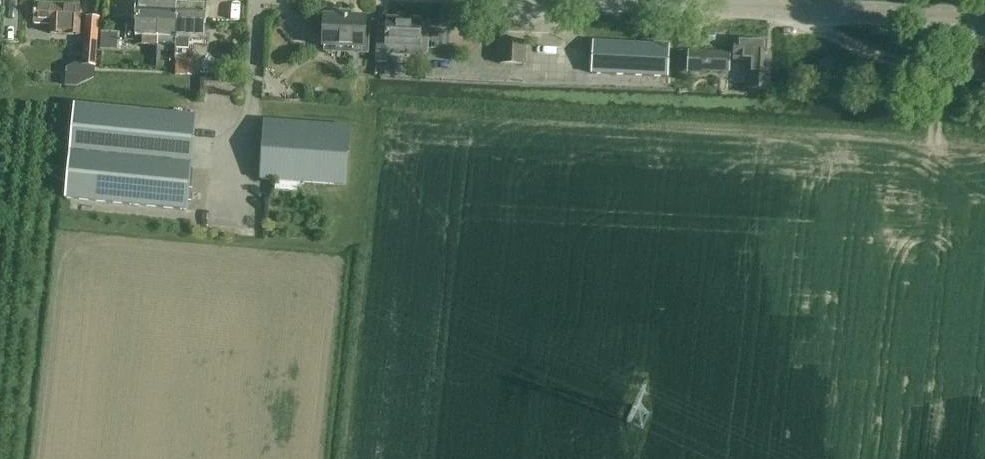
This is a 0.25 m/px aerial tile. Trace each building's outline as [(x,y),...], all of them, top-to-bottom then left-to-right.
[(159,44),(161,1),(144,0),(137,0),(135,37),(142,37),(142,46),(157,47),(157,44),(159,44)] [(161,1),(159,44),(175,45),(179,2),(161,1)] [(34,2),(33,23),(51,24),(51,34),(79,35),(80,4),(34,2)] [(179,2),(175,45),(174,59),(192,60),(193,45),(207,46),(209,5),(206,4),(206,3),(179,2)] [(85,16),(82,65),(95,66),(98,17),(85,16)] [(364,48),(366,17),(324,16),(323,46),(364,48)] [(429,20),(421,20),(421,19),(390,18),(390,24),(377,24),(376,62),(388,62),(388,53),(420,54),(420,42),(428,42),(429,20)] [(118,33),(110,33),(100,32),(99,50),(118,51),(118,33)] [(749,60),(747,89),(769,90),(770,54),(766,54),(767,40),(734,39),(733,59),(749,60)] [(525,41),(499,40),(498,64),(524,65),(525,41)] [(667,78),(669,44),(592,40),(591,74),(667,78)] [(729,53),(689,51),(688,71),(702,72),(702,70),(728,71),(729,53)] [(66,69),(65,86),(76,86),(94,78),(94,72),(95,66),(82,65),(75,64),(66,69)] [(65,198),(185,210),(195,117),(171,115),(74,105),(65,198)] [(273,180),(282,181),(346,185),(350,127),(263,121),(259,179),(273,180)] [(275,183),(275,191),(298,193),(299,184),(275,183)]
